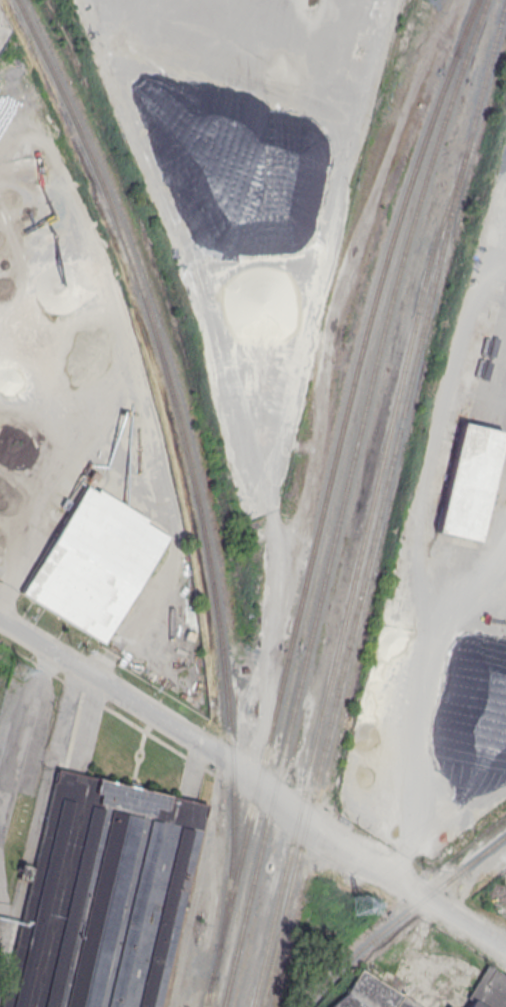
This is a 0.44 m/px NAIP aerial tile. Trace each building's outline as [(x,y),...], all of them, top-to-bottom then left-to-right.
[(435,533),(480,542),(501,431),(457,422),(435,533)] [(105,643),(168,532),(84,485),(21,595),(105,643)] [(201,800),(45,770),(0,1005),(0,1006),(162,1006),(201,800)] [(486,965),(466,997),(471,1000),(466,1006),(505,1006),(505,977),(486,965)] [(346,993),(331,1006),(421,1006),(360,969),(346,993)]
